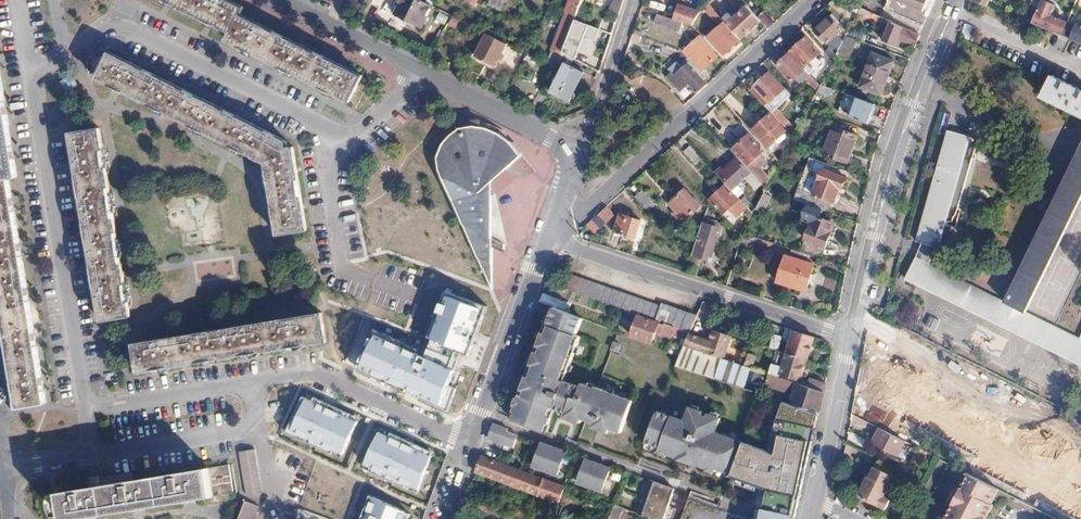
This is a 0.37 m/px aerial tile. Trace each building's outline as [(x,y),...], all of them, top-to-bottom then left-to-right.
[(230,33),(227,40),(349,102),(362,76),(240,15),(245,7),(230,0),(165,0),(230,33)] [(346,3),(360,10),(365,0),(348,0),(346,3)] [(397,4),(400,5),(395,15),(422,29),(434,6),(422,0),(399,0),(397,4)] [(507,0),(490,0),(488,4),(501,11),(507,0)] [(583,0),(570,0),(547,63),(555,67),(556,68),(583,0)] [(558,0),(554,0),(548,12),(553,14),(560,1),(558,0)] [(619,12),(624,0),(623,0),(615,0),(611,10),(619,12)] [(897,2),(924,13),(923,15),(925,17),(932,0),(897,0),(897,2)] [(1029,7),(1037,10),(1041,0),(1032,0),(1029,7)] [(1037,10),(1031,23),(1045,29),(1051,16),(1055,5),(1049,2),(1045,0),(1041,0),(1037,10)] [(723,55),(741,40),(723,19),(707,2),(703,9),(719,28),(708,38),(723,55)] [(679,5),(674,19),(683,22),(692,25),(700,13),(679,5)] [(741,40),(761,21),(747,6),(734,17),(730,13),(723,19),(741,40)] [(439,12),(436,20),(445,24),(449,16),(439,12)] [(920,34),(870,12),(867,17),(889,27),(883,41),(898,48),(901,41),(914,47),(920,34)] [(674,19),(657,14),(655,22),(680,30),(683,22),(674,19)] [(448,25),(456,28),(459,19),(452,16),(448,25)] [(1045,29),(1053,32),(1058,19),(1051,16),(1045,29)] [(766,17),(761,21),(766,27),(771,23),(766,17)] [(831,47),(826,51),(834,59),(836,54),(846,36),(847,34),(831,17),(816,30),(831,47)] [(1070,38),(1080,43),(1080,23),(1076,21),(1070,38)] [(847,34),(846,36),(855,40),(861,42),(865,33),(850,27),(847,34)] [(508,43),(487,33),(475,57),(496,67),(508,43)] [(719,56),(701,36),(684,51),(702,71),(719,56)] [(855,40),(846,36),(836,54),(848,59),(855,40)] [(806,37),(791,50),(806,66),(821,53),(806,37)] [(528,53),(522,51),(518,60),(523,63),(528,53)] [(266,164),(278,234),(306,229),(293,147),(288,147),(286,141),(110,52),(97,78),(266,164)] [(731,52),(722,59),(728,66),(736,58),(731,52)] [(532,55),(528,53),(523,63),(520,68),(524,70),(532,55)] [(820,84),(805,68),(803,69),(789,53),(777,64),(793,81),(795,78),(797,81),(801,77),(804,81),(806,80),(816,91),(817,90),(820,84)] [(894,62),(873,54),(861,87),(881,95),(894,62)] [(686,80),(690,84),(698,93),(707,85),(699,75),(700,75),(689,62),(682,68),(674,75),(682,84),(686,80)] [(566,63),(562,70),(550,92),(570,102),(584,73),(566,63)] [(672,73),(674,75),(682,68),(677,63),(670,70),(672,73)] [(544,89),(550,92),(562,70),(556,68),(555,67),(544,89)] [(18,409),(46,404),(10,179),(17,178),(0,71),(0,298),(18,409)] [(640,85),(644,75),(635,72),(632,82),(640,85)] [(769,73),(750,90),(765,106),(784,89),(769,73)] [(674,75),(669,80),(677,89),(682,84),(674,75)] [(1051,76),(1041,97),(1080,117),(1080,90),(1051,76)] [(680,92),(690,84),(686,80),(682,84),(677,89),(680,92)] [(820,84),(817,90),(830,95),(832,89),(820,84)] [(875,105),(857,99),(850,117),(868,124),(875,105)] [(776,109),(772,113),(783,125),(788,121),(776,109)] [(786,131),(771,114),(754,129),(769,146),(786,131)] [(490,192),(492,183),(521,154),(504,137),(484,127),(481,126),(478,125),(479,115),(468,116),(456,116),(460,124),(457,125),(454,127),(451,129),(447,132),(445,134),(441,139),(439,143),(438,148),(438,153),(438,156),(439,161),(459,208),(492,283),(491,246),(503,251),(507,242),(492,232),(491,228),(490,192)] [(858,136),(833,126),(823,153),(848,163),(858,136)] [(99,128),(71,133),(102,321),(130,316),(126,294),(119,249),(111,204),(104,158),(99,128)] [(921,243),(935,247),(939,248),(945,224),(950,222),(954,223),(974,149),(974,145),(973,141),(971,138),(970,136),(948,131),(916,242),(921,243)] [(748,165),(758,156),(764,151),(749,134),(733,149),(748,165)] [(701,157),(691,145),(684,152),(694,164),(701,157)] [(929,265),(915,259),(905,279),(1080,366),(1080,339),(1079,338),(1026,313),(1080,200),(1080,145),(1004,302),(929,265)] [(715,172),(733,191),(752,173),(752,172),(747,167),(738,156),(723,170),(721,167),(715,172)] [(763,162),(758,156),(748,165),(747,167),(752,172),(757,168),(760,165),(763,162)] [(779,161),(776,158),(767,173),(771,177),(779,161)] [(767,173),(760,165),(757,168),(761,173),(769,181),(771,177),(767,173)] [(807,192),(803,202),(830,213),(839,189),(841,190),(846,178),(823,169),(813,195),(807,192)] [(769,181),(761,173),(756,177),(765,187),(769,181)] [(747,207),(739,198),(738,199),(725,185),(709,199),(723,214),(736,201),(744,210),(747,207)] [(685,189),(669,203),(676,211),(674,213),(679,219),(682,217),(685,220),(700,206),(685,189)] [(773,192),(767,189),(756,209),(763,213),(773,192)] [(642,191),(635,197),(648,212),(655,205),(642,191)] [(614,214),(606,206),(591,220),(598,228),(614,214)] [(641,221),(620,214),(614,232),(634,238),(641,221)] [(813,215),(800,252),(821,259),(834,223),(813,215)] [(720,221),(705,216),(703,222),(718,227),(720,221)] [(742,221),(735,234),(736,235),(739,238),(747,223),(742,221)] [(718,227),(703,222),(692,255),(707,261),(708,257),(714,239),(718,227)] [(792,230),(786,247),(792,249),(799,233),(792,230)] [(718,240),(714,239),(708,257),(712,258),(718,240)] [(921,243),(915,259),(929,265),(935,247),(921,243)] [(785,256),(776,282),(806,291),(814,265),(785,256)] [(573,275),(568,289),(665,324),(689,332),(696,316),(662,303),(661,306),(573,275)] [(488,307),(446,290),(422,352),(377,327),(358,368),(449,411),(457,388),(450,386),(455,369),(451,368),(457,352),(468,357),(488,307)] [(582,319),(554,308),(547,325),(546,325),(535,353),(536,353),(532,365),(531,365),(526,378),(527,378),(522,390),(512,414),(511,418),(546,431),(554,408),(551,407),(555,397),(558,398),(564,400),(570,403),(569,407),(585,413),(586,409),(598,413),(597,417),(612,423),(613,419),(624,423),(636,391),(600,377),(599,378),(586,373),(585,377),(568,371),(564,369),(567,361),(571,362),(580,337),(576,335),(582,319)] [(322,314),(135,344),(139,372),(158,369),(201,362),(247,354),(294,347),(326,341),(322,314)] [(637,316),(630,335),(650,343),(658,324),(637,316)] [(689,332),(665,324),(661,334),(674,339),(675,336),(682,338),(679,344),(684,346),(689,333),(689,332)] [(790,341),(793,331),(786,329),(782,338),(790,341)] [(708,340),(689,333),(684,346),(723,358),(730,336),(712,330),(708,340)] [(793,331),(790,341),(786,353),(806,360),(813,338),(793,331)] [(769,348),(776,350),(780,338),(773,335),(769,348)] [(676,366),(715,379),(719,366),(723,368),(726,360),(684,346),(676,366)] [(786,353),(776,350),(772,364),(781,367),(782,368),(780,375),(800,381),(806,360),(786,353)] [(814,362),(822,364),(824,357),(817,354),(814,362)] [(894,354),(886,372),(920,388),(928,370),(894,354)] [(756,358),(750,356),(747,366),(753,368),(756,358)] [(807,386),(769,373),(767,377),(763,376),(761,381),(766,383),(765,385),(793,394),(821,404),(824,392),(807,386)] [(809,377),(807,386),(824,392),(826,383),(809,377)] [(1000,379),(994,391),(1007,397),(1013,386),(1000,379)] [(884,406),(912,420),(922,398),(894,385),(884,406)] [(360,418),(304,393),(287,430),(344,455),(360,418)] [(816,412),(819,413),(821,404),(793,394),(790,404),(816,412)] [(816,412),(790,404),(783,402),(777,421),(771,450),(743,441),(717,432),(721,419),(710,415),(709,418),(704,416),(705,413),(693,409),(689,423),(662,414),(649,445),(663,449),(670,452),(669,455),(683,459),(696,463),(696,464),(717,471),(718,468),(733,473),(732,476),(763,486),(757,511),(755,518),(792,518),(793,515),(796,515),(803,483),(804,477),(801,477),(804,466),(807,467),(815,427),(813,426),(816,412)] [(970,422),(967,433),(988,439),(991,428),(970,422)] [(902,449),(906,441),(880,428),(872,444),(897,457),(898,456),(902,449)] [(436,454),(380,429),(363,466),(420,491),(436,454)] [(542,442),(533,465),(558,474),(566,451),(542,442)] [(253,444),(238,447),(243,482),(258,479),(253,444)] [(902,449),(898,456),(902,458),(906,451),(902,449)] [(481,457),(475,473),(558,503),(564,487),(481,457)] [(611,468),(587,459),(578,482),(602,491),(611,468)] [(911,477),(878,461),(869,478),(868,477),(858,497),(859,498),(855,504),(874,514),(877,507),(884,510),(889,500),(882,497),(892,478),(900,482),(899,485),(920,496),(926,485),(925,484),(911,477)] [(208,469),(61,493),(66,518),(75,518),(87,517),(137,509),(182,501),(213,496),(208,469)] [(961,488),(960,490),(993,507),(994,504),(993,503),(1000,490),(970,474),(966,482),(969,484),(965,490),(961,488)] [(638,513),(654,518),(664,518),(675,489),(650,480),(638,513)] [(247,499),(239,518),(255,518),(265,493),(252,488),(247,499)] [(993,507),(960,490),(955,499),(988,516),(993,507)] [(369,494),(360,518),(409,518),(411,514),(369,494)] [(988,516),(955,499),(953,502),(955,503),(947,518),(946,517),(945,518),(986,518),(988,516)] [(527,510),(512,504),(509,512),(524,518),(527,510)] [(608,518),(619,518),(623,508),(615,504),(608,518)] [(311,512),(299,509),(296,518),(309,518),(311,512)]
